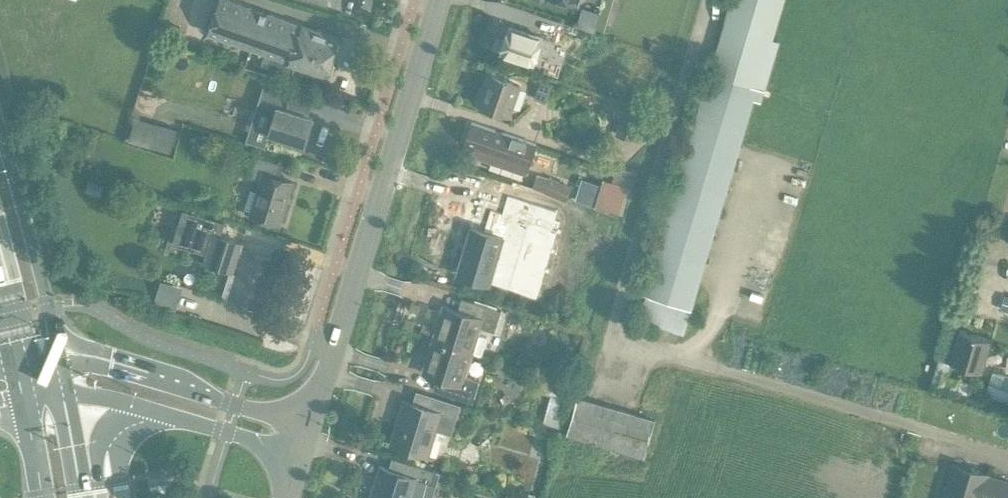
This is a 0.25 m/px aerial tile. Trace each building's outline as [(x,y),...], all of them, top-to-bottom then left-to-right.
[(340,39),(232,0),(219,0),(207,32),(274,56),(270,67),(292,75),(296,64),(327,76),(329,72),(332,71),(334,64),(332,61),(340,39)] [(647,296),(690,308),(692,309),(754,99),(762,102),(779,42),(771,40),(783,0),(732,0),(645,295),(647,296)] [(534,63),(543,37),(510,26),(501,52),(534,63)] [(157,45),(153,59),(161,61),(165,48),(157,45)] [(509,115),(519,86),(489,75),(479,105),(509,115)] [(545,102),(551,83),(540,80),(534,99),(545,102)] [(265,84),(259,106),(276,111),(269,133),(306,144),(314,117),(301,113),(307,97),(265,84)] [(616,134),(646,142),(650,128),(638,125),(641,113),(623,108),(616,134)] [(136,116),(129,140),(171,152),(177,128),(136,116)] [(475,148),(474,149),(472,156),(527,174),(537,144),(472,123),(472,125),(465,126),(462,136),(466,142),(465,145),(475,148)] [(200,137),(194,139),(196,145),(202,143),(200,137)] [(281,224),(295,181),(282,177),(286,164),(258,155),(251,177),(261,180),(251,214),(281,224)] [(614,211),(622,185),(622,184),(632,187),(637,172),(617,166),(612,182),(602,179),(594,205),(614,211)] [(565,199),(570,185),(534,172),(529,186),(565,199)] [(87,181),(84,192),(99,197),(103,186),(87,181)] [(470,227),(456,274),(508,290),(509,288),(529,223),(549,229),(547,235),(550,236),(557,209),(507,195),(505,201),(503,200),(503,202),(505,203),(500,220),(507,223),(503,237),(496,235),(470,227)] [(182,209),(172,243),(190,249),(209,254),(206,263),(230,270),(222,295),(228,297),(227,298),(258,307),(265,284),(268,285),(277,259),(244,249),(241,259),(238,259),(243,242),(221,236),(225,222),(200,215),(182,209)] [(158,291),(154,305),(175,312),(180,297),(158,291)] [(687,320),(690,308),(647,296),(643,307),(687,320)] [(435,340),(472,352),(480,328),(494,333),(501,311),(470,301),(466,313),(445,307),(435,340)] [(981,370),(990,340),(960,330),(950,361),(981,370)] [(472,352),(435,340),(424,373),(445,380),(441,392),(472,402),(479,381),(464,376),(472,352)] [(452,434),(461,405),(423,393),(419,405),(405,401),(392,444),(428,455),(436,429),(452,434)] [(645,456),(656,419),(578,396),(567,434),(645,456)] [(437,469),(399,458),(396,469),(382,465),(372,497),(409,497),(411,492),(428,497),(437,469)] [(988,475),(989,474),(952,463),(941,497),(1007,497),(1007,481),(988,475)]
